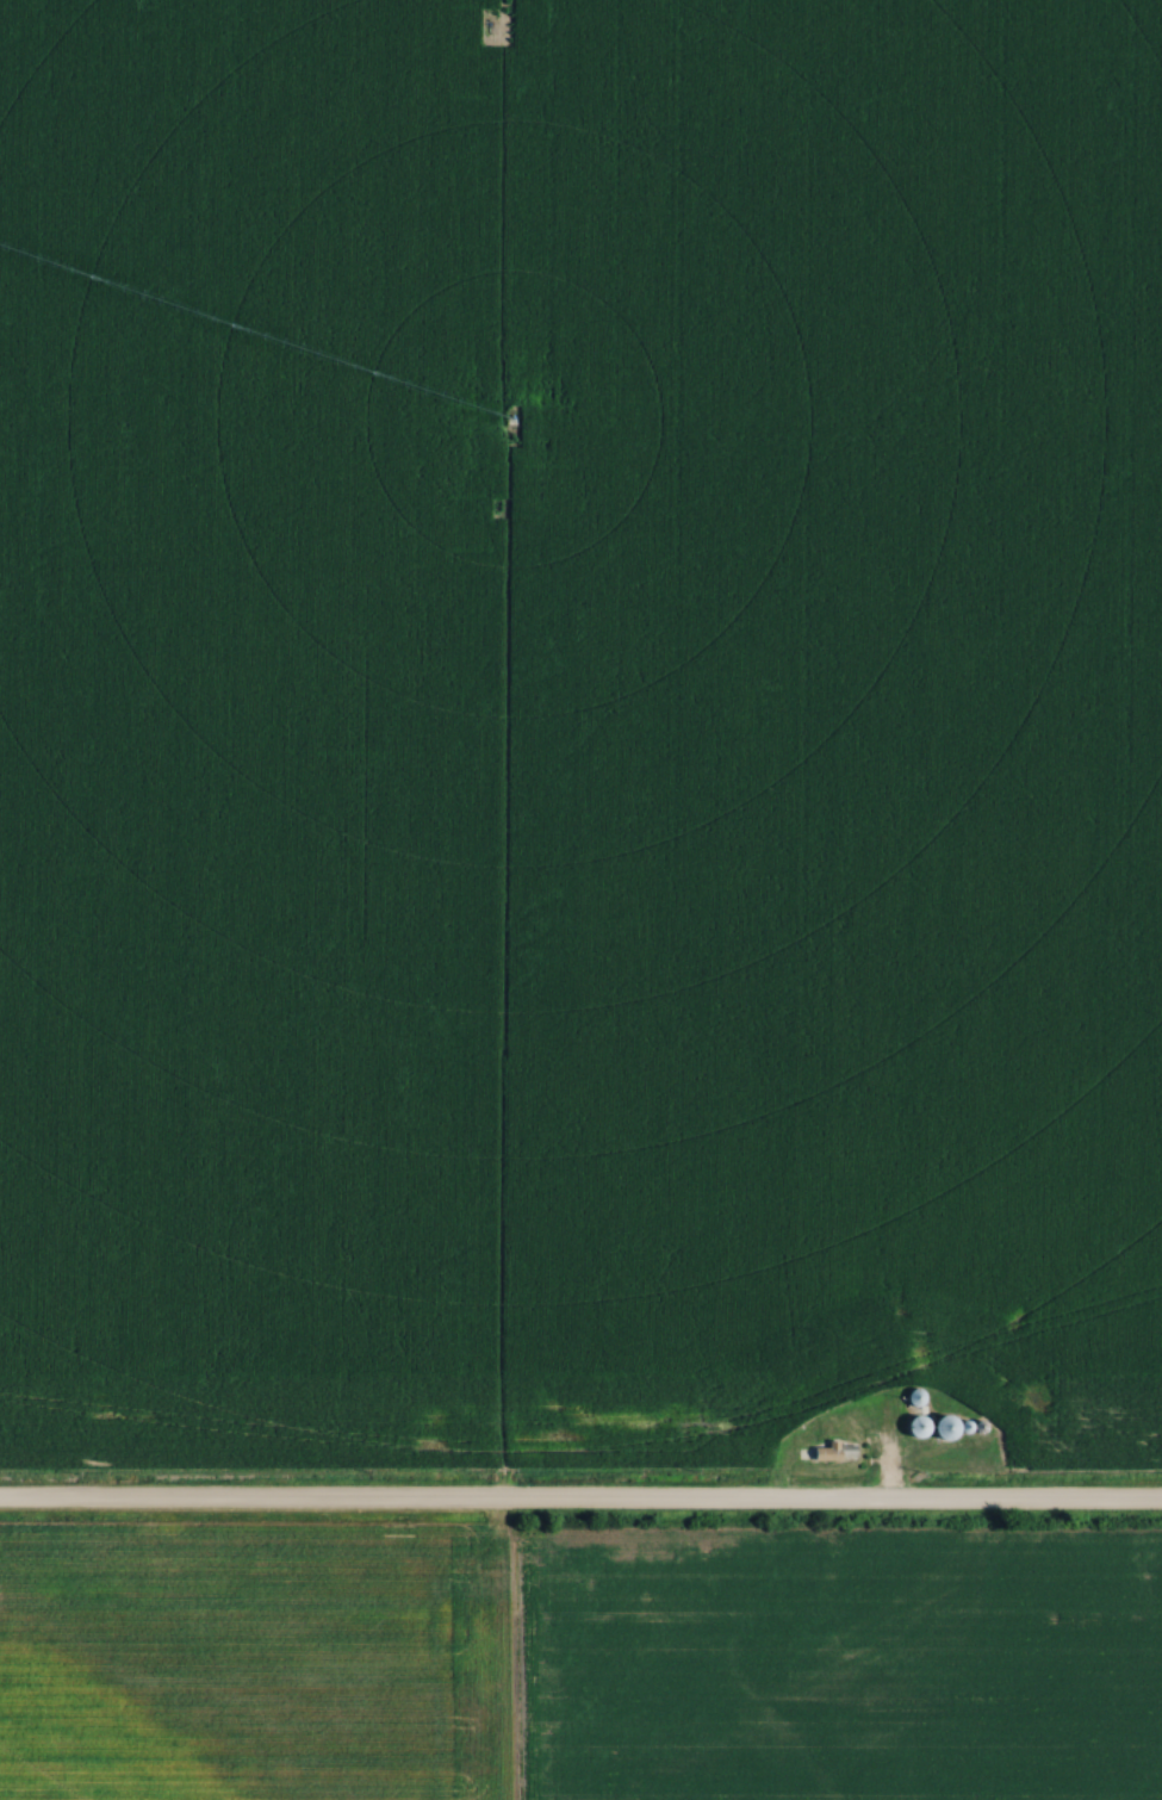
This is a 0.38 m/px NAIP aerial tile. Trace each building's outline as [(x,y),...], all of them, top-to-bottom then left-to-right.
[(914,1408),(923,1397),(912,1388),(903,1399),(914,1408)] [(945,1415),(928,1425),(938,1443),(955,1433),(945,1415)] [(907,1437),(921,1437),(919,1418),(906,1419),(907,1437)] [(836,1446),(811,1446),(811,1460),(836,1460),(836,1446)]
